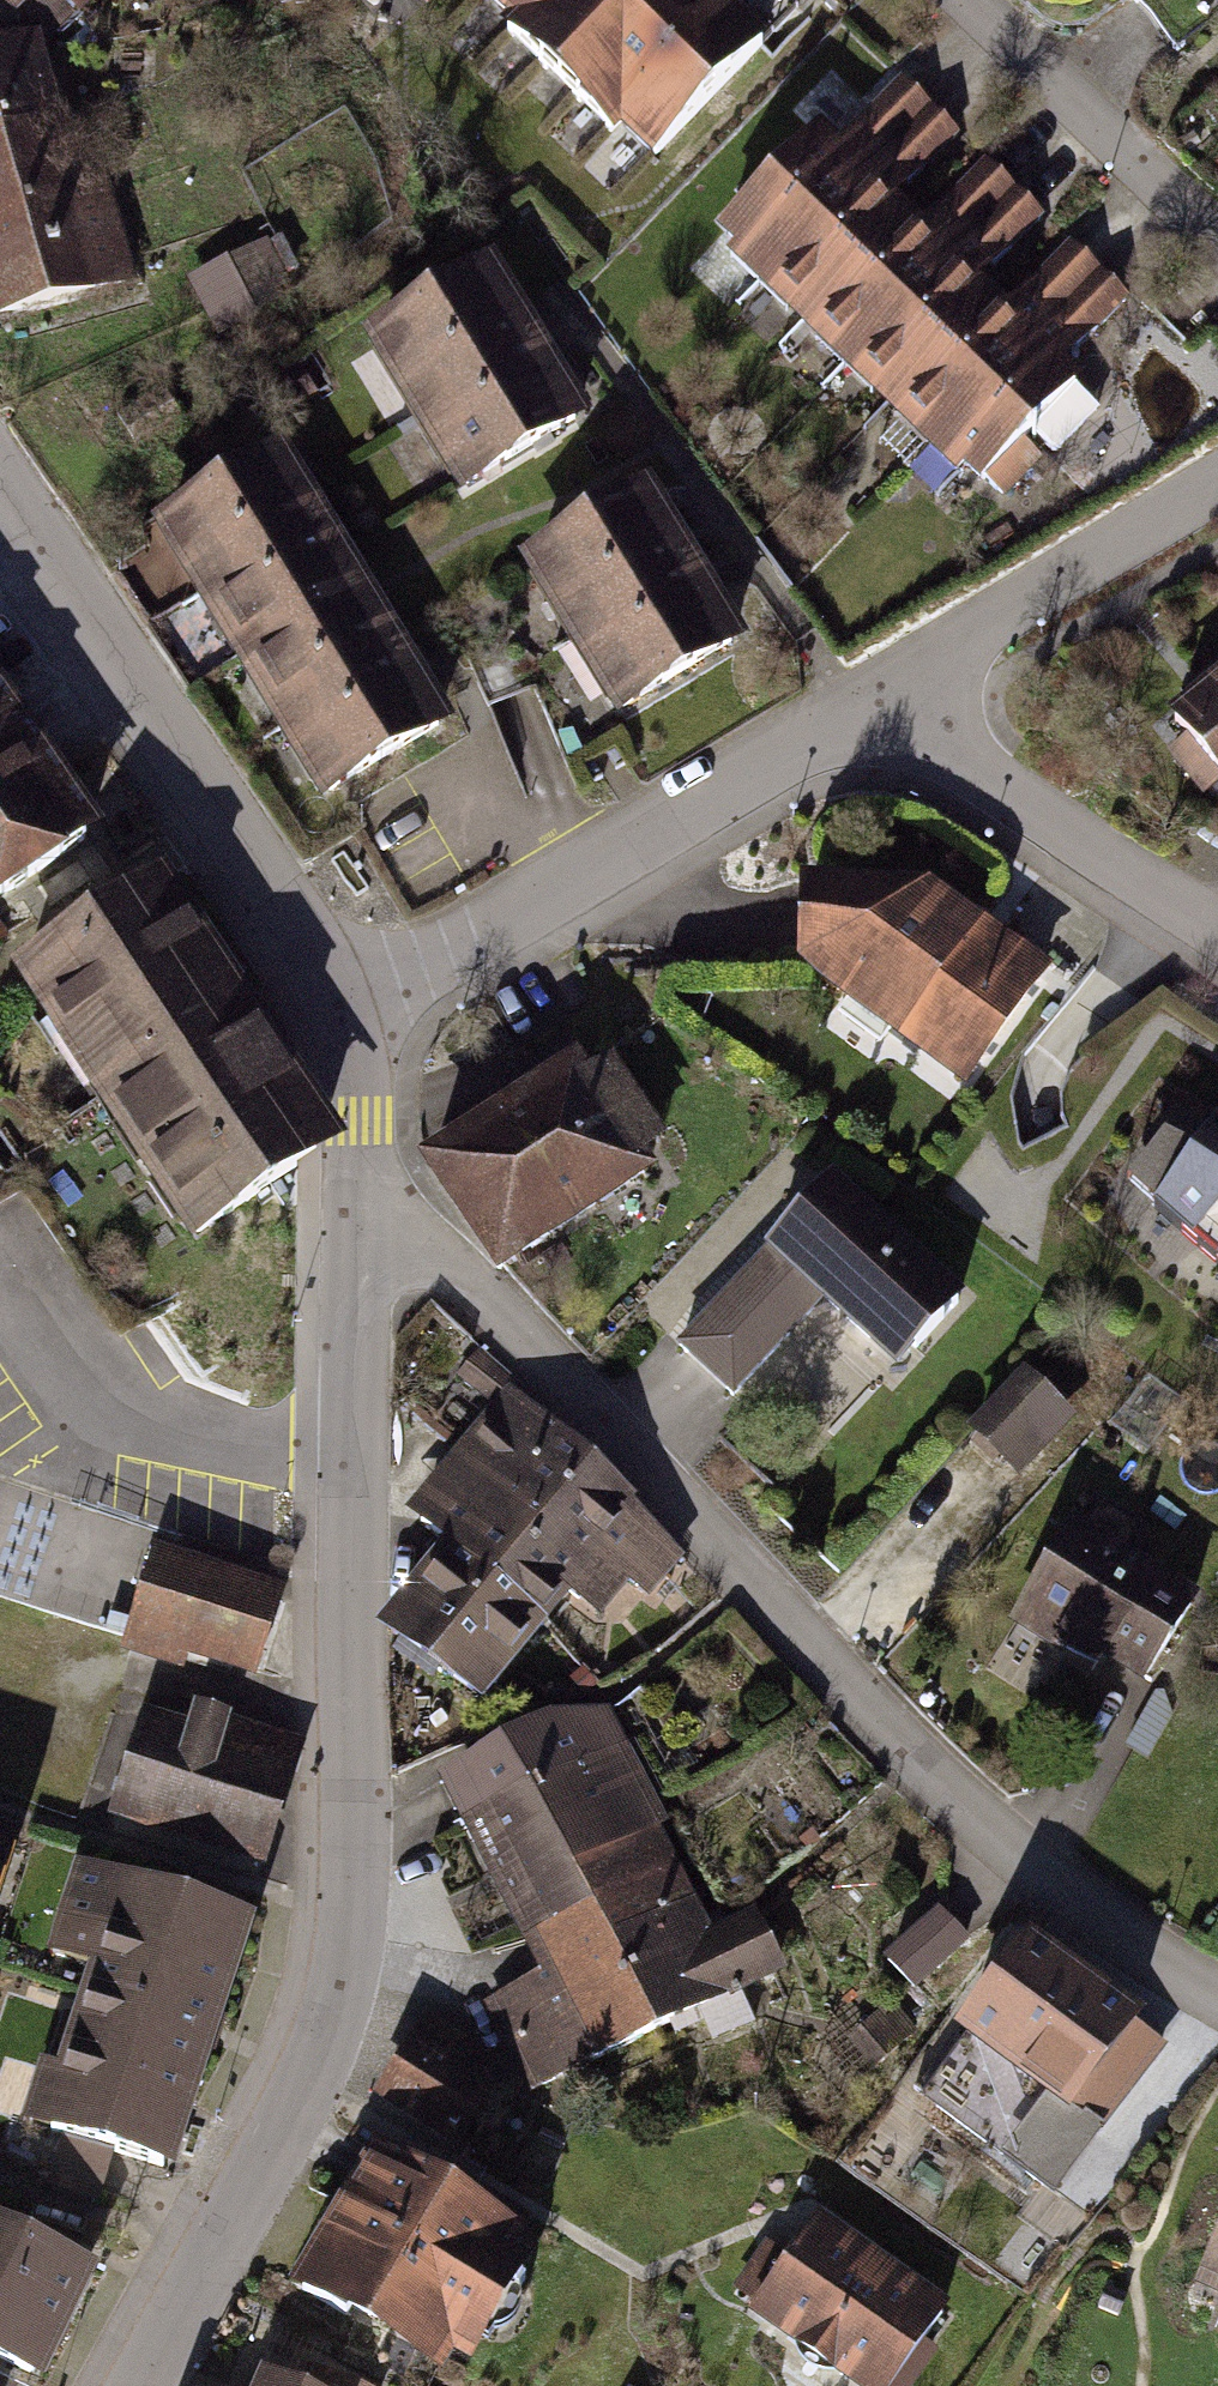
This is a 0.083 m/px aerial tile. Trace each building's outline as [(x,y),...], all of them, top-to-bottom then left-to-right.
[(13,0),(0,0),(0,16),(14,1),(13,0)] [(517,20),(508,29),(615,133),(624,123),(656,155),(765,45),(719,0),(497,0),(517,20)] [(72,17),(58,4),(38,26),(52,39),(72,17)] [(45,124),(24,48),(0,55),(0,137),(45,124)] [(820,129),(716,236),(760,278),(926,106),(901,82),(859,127),(863,131),(844,152),(820,129)] [(760,279),(803,321),(907,213),(883,190),(903,169),(908,174),(951,130),(926,106),(760,279)] [(0,137),(0,320),(124,285),(97,189),(66,197),(45,124),(0,137)] [(907,213),(803,321),(847,363),(1013,190),(989,167),(946,211),(951,216),(931,236),(907,213)] [(848,363),(891,405),(995,297),(971,274),(991,253),(996,258),(1039,214),(1014,190),(848,363)] [(268,250),(191,287),(204,312),(280,276),(268,250)] [(996,297),(892,404),(936,446),(1102,274),(1077,250),(1034,295),(1039,299),(1020,320),(996,297)] [(490,264),(364,341),(413,419),(538,343),(490,264)] [(936,447),(980,489),(983,485),(1004,503),(1046,460),(1025,442),(1035,431),(1058,452),(1102,406),(1079,386),(1084,381),(1060,358),(1080,338),(1085,342),(1128,298),(1103,274),(936,447)] [(538,343),(413,419),(461,498),(538,452),(586,422),(538,343)] [(279,454),(154,530),(196,599),(321,523),(279,454)] [(584,527),(524,564),(572,643),(697,567),(649,488),(584,527)] [(321,523),(196,599),(239,669),(364,593),(321,523)] [(697,567),(572,643),(620,722),(746,646),(697,567)] [(364,593),(239,669),(282,738),(407,662),(364,593)] [(407,662),(282,738),(324,808),(449,732),(426,694),(407,662)] [(1178,725),(1190,740),(1176,752),(1211,795),(1217,789),(1217,693),(1178,725)] [(0,700),(0,907),(100,841),(0,700)] [(502,726),(408,777),(426,810),(458,793),(481,834),(543,801),(502,726)] [(161,875),(27,964),(133,1124),(196,1218),(318,1139),(300,1083),(161,875)] [(939,888),(815,885),(813,965),(974,1080),(1053,970),(939,888)] [(652,1173),(580,1065),(443,1156),(515,1264),(652,1173)] [(1169,1208),(1217,1251),(1217,1143),(1169,1208)] [(842,1189),(696,1347),(739,1386),(829,1290),(875,1332),(890,1317),(921,1345),(963,1300),(842,1189)] [(502,1407),(477,1438),(518,1471),(513,1478),(559,1515),(601,1462),(515,1393),(520,1387),(481,1356),(464,1377),(502,1407)] [(1032,1377),(981,1431),(1011,1459),(1062,1405),(1032,1377)] [(518,1471),(477,1438),(421,1512),(461,1543),(391,1631),(491,1701),(558,1621),(508,1579),(559,1515),(513,1478),(518,1471)] [(601,1462),(559,1515),(508,1579),(558,1621),(579,1593),(608,1616),(636,1580),(657,1598),(687,1560),(637,1507),(641,1501),(601,1462)] [(1085,1527),(1032,1613),(1075,1639),(1072,1645),(1106,1665),(1109,1660),(1150,1684),(1203,1598),(1121,1549),(1136,1525),(1103,1505),(1089,1529),(1085,1527)] [(166,1555),(138,1651),(173,1661),(177,1647),(258,1671),(282,1590),(166,1555)] [(240,1724),(204,1713),(197,1736),(172,1729),(144,1822),(267,1861),(298,1765),(233,1745),(240,1724)] [(451,1776),(475,1823),(624,1747),(608,1716),(557,1721),(451,1776)] [(144,1822),(172,1729),(149,1722),(121,1815),(144,1822)] [(624,1747),(475,1823),(531,1940),(600,1907),(581,1868),(621,1846),(660,1827),(666,1827),(624,1747)] [(631,1867),(640,1885),(616,1897),(624,1914),(609,1921),(664,2031),(702,2012),(717,2042),(753,2023),(738,1994),(785,1970),(759,1920),(717,1941),(660,1827),(621,1846),(631,1867)] [(24,1841),(0,1833),(0,1914),(24,1841)] [(600,1907),(531,1940),(547,1973),(487,2003),(532,2095),(664,2031),(609,1921),(624,1914),(616,1897),(640,1885),(631,1867),(621,1846),(581,1868),(600,1907)] [(170,1892),(87,1868),(70,1921),(120,1936),(62,2129),(70,2131),(77,2133),(114,2144),(172,2161),(247,1915),(170,1892)] [(970,1936),(947,1914),(903,1958),(926,1980),(970,1936)] [(988,2046),(943,2108),(1062,2193),(1105,2133),(1081,2116),(1151,2019),(1040,1940),(972,2035),(988,2046)] [(903,2014),(892,2025),(882,2016),(855,2041),(876,2067),(918,2034),(903,2014)] [(428,2021),(383,2094),(464,2144),(500,2086),(495,2082),(504,2067),(428,2021)] [(99,2196),(114,2144),(77,2133),(70,2131),(55,2183),(99,2196)] [(388,2148),(305,2291),(344,2313),(348,2307),(445,2362),(453,2347),(468,2356),(525,2257),(511,2249),(532,2214),(470,2179),(463,2191),(388,2148)] [(759,2312),(808,2347),(864,2385),(900,2385),(955,2309),(828,2219),(797,2263),(770,2245),(737,2291),(762,2309),(759,2312)] [(0,2225),(0,2352),(50,2375),(99,2270),(0,2225)] [(324,2370),(317,2385),(361,2385),(324,2370)] [(274,2376),(270,2385),(296,2385),(274,2376)]
